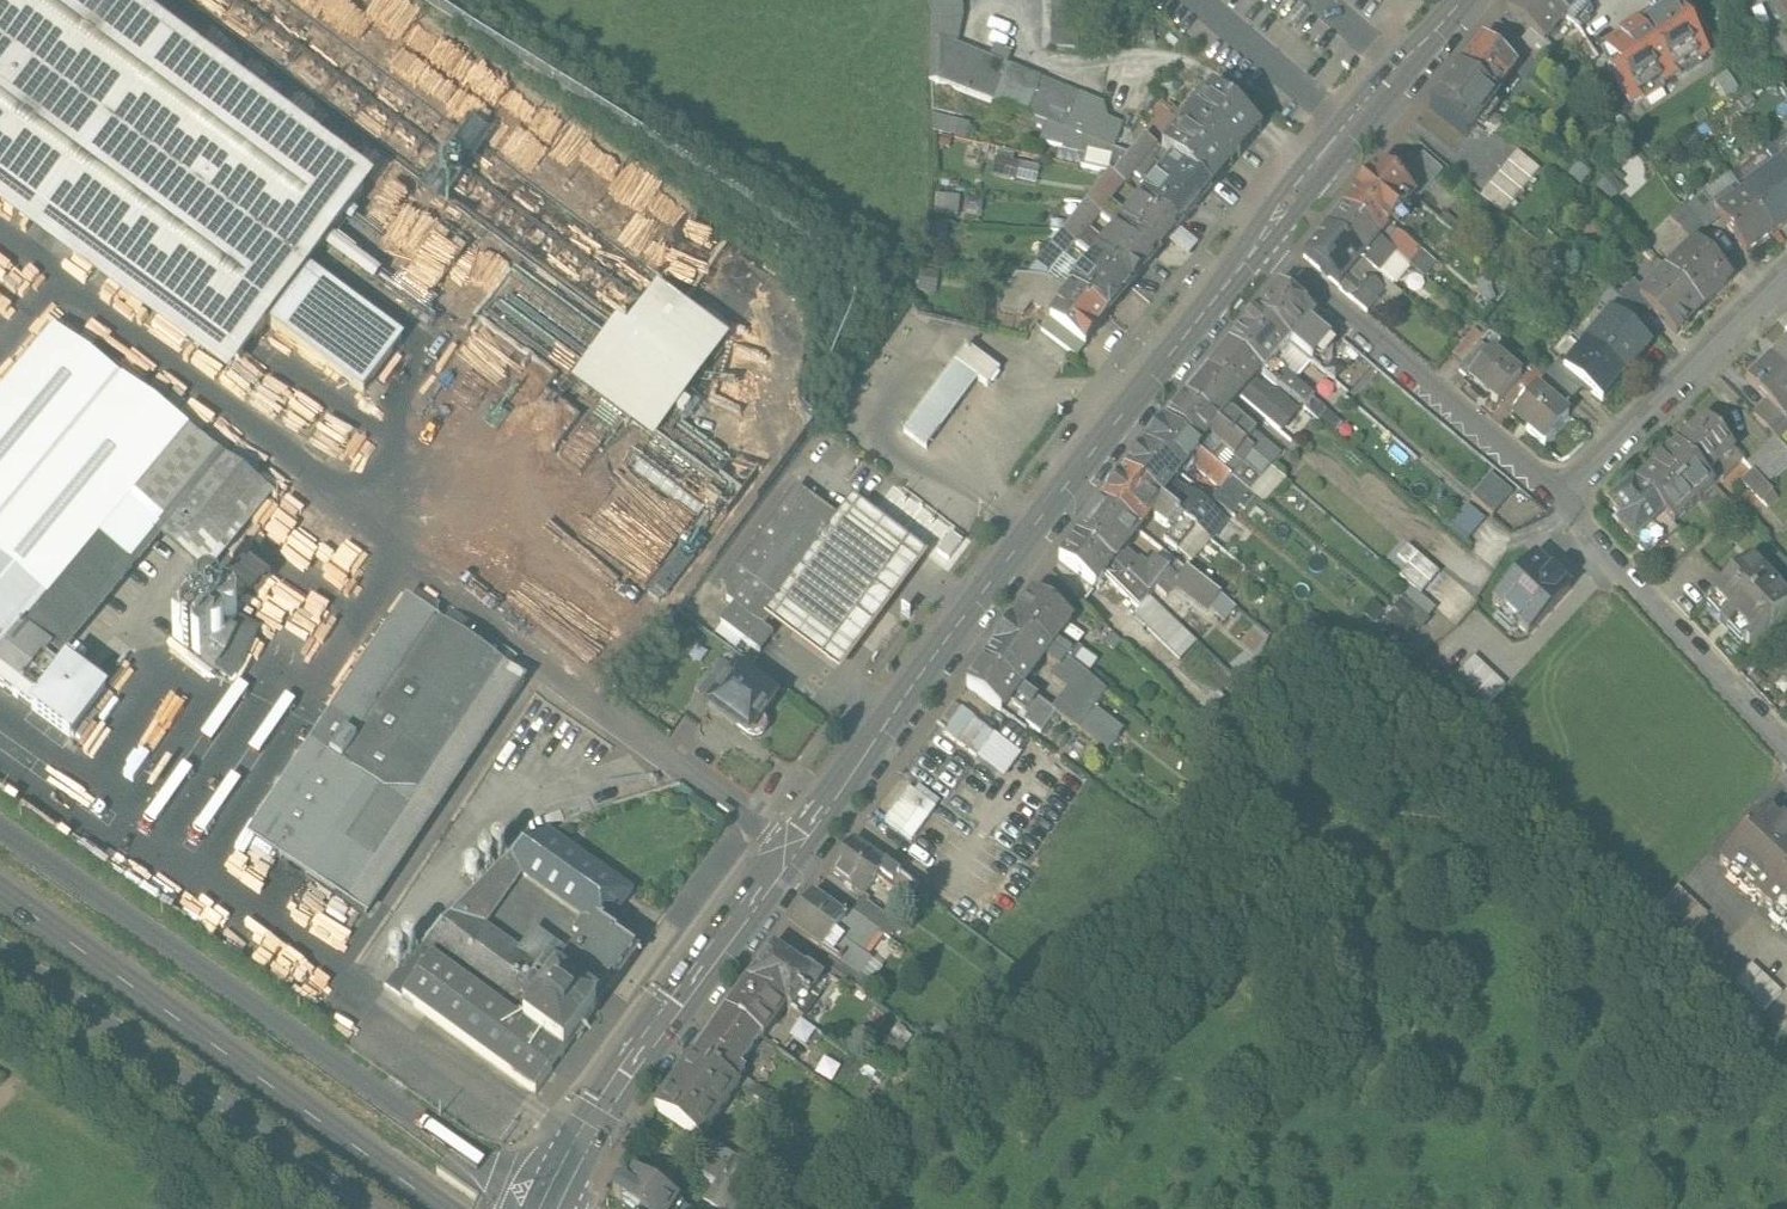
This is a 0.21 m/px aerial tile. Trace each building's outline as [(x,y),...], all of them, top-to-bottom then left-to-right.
[(104,0),(0,0),(0,184),(238,360),(363,192),(104,0)] [(930,37),(955,47),(962,21),(960,0),(929,0),(931,9),(930,37)] [(1051,47),(1078,47),(1078,0),(1052,0),(1051,47)] [(1546,0),(1515,0),(1506,11),(1531,33),(1543,43),(1565,17),(1565,16),(1546,0)] [(1565,16),(1565,17),(1579,0),(1546,0),(1565,16)] [(1565,17),(1578,28),(1580,31),(1593,16),(1586,0),(1579,0),(1565,17)] [(1706,53),(1672,0),(1605,44),(1617,62),(1607,68),(1630,102),(1706,53)] [(1515,68),(1530,50),(1522,43),(1497,22),(1482,41),(1515,68)] [(1554,52),(1543,43),(1531,33),(1522,43),(1530,50),(1545,63),(1554,52)] [(955,47),(930,37),(929,80),(1044,123),(1058,88),(955,47)] [(1482,41),(1459,70),(1493,95),(1515,68),(1482,41)] [(1493,95),(1459,70),(1418,123),(1455,152),(1497,99),(1493,95)] [(1161,152),(1205,189),(1255,129),(1203,86),(1178,116),(1185,122),(1161,152)] [(1081,97),(1058,88),(1044,123),(1046,123),(1067,132),(1081,97)] [(1081,97),(1067,132),(1113,151),(1123,128),(1097,117),(1101,105),(1081,97)] [(969,124),(930,115),(931,132),(965,140),(969,124)] [(1080,167),(1109,174),(1122,184),(1123,185),(1132,173),(1139,179),(1154,161),(1160,166),(1163,163),(1167,167),(1141,199),(1178,229),(1209,192),(1205,189),(1161,152),(1143,137),(1127,156),(1113,151),(1067,132),(1046,123),(1040,141),(1063,147),(1062,149),(1085,155),(1080,167)] [(1776,166),(1786,159),(1786,137),(1766,152),(1776,166)] [(1012,156),(995,152),(990,178),(1015,183),(1018,166),(1010,164),(1012,156)] [(1755,182),(1776,166),(1766,152),(1732,177),(1744,194),(1757,185),(1755,182)] [(1538,171),(1517,153),(1481,196),(1502,214),(1538,171)] [(1444,175),(1424,158),(1400,187),(1415,199),(1420,203),(1444,175)] [(1776,166),(1786,181),(1786,159),(1776,166)] [(1577,163),(1568,174),(1580,184),(1589,173),(1577,163)] [(1744,194),(1772,234),(1786,223),(1786,181),(1776,166),(1755,182),(1757,185),(1744,194)] [(1343,210),(1378,242),(1379,241),(1382,238),(1415,199),(1400,187),(1378,168),(1342,210),(1343,210)] [(1612,173),(1596,187),(1610,202),(1625,188),(1612,173)] [(1085,203),(1098,214),(1109,201),(1122,184),(1109,174),(1085,203)] [(1744,194),(1732,177),(1705,197),(1718,214),(1744,194)] [(1772,234),(1744,194),(1718,214),(1723,222),(1746,253),(1772,234)] [(1718,214),(1705,197),(1688,210),(1705,230),(1708,233),(1723,222),(1718,214)] [(932,198),(930,218),(954,220),(956,200),(932,198)] [(1127,216),(1117,229),(1154,258),(1178,229),(1141,199),(1127,216)] [(1098,214),(1117,229),(1127,216),(1109,201),(1098,214)] [(1061,232),(1074,243),(1098,214),(1085,203),(1061,232)] [(1705,230),(1688,210),(1684,205),(1667,221),(1690,245),(1694,242),(1705,230)] [(1326,230),(1362,261),(1376,273),(1393,253),(1379,241),(1378,242),(1343,210),(1326,230)] [(1117,229),(1093,258),(1130,287),(1154,258),(1117,229)] [(1362,261),(1326,230),(1303,258),(1339,288),(1342,284),(1362,261)] [(1041,280),(1045,281),(1063,258),(1074,243),(1061,232),(1026,278),(1041,280)] [(1390,245),(1382,238),(1379,241),(1393,253),(1411,268),(1423,278),(1433,267),(1397,237),(1390,245)] [(1665,271),(1702,307),(1732,279),(1694,242),(1690,245),(1665,271)] [(1393,253),(1376,273),(1393,288),(1411,268),(1393,253)] [(1069,288),(1072,290),(1106,317),(1130,287),(1093,258),(1081,272),(1063,258),(1045,281),(1068,289),(1069,288)] [(1702,307),(1665,271),(1644,293),(1640,297),(1653,310),(1677,333),(1681,328),(1684,329),(1687,325),(1687,322),(1702,307)] [(1024,317),(1033,305),(1051,319),(1085,346),(1093,335),(1093,334),(1106,317),(1072,290),(1068,289),(1045,281),(1041,280),(1026,278),(1016,278),(991,310),(1024,317)] [(1342,284),(1339,288),(1367,312),(1383,292),(1367,278),(1354,294),(1342,284)] [(1653,310),(1640,297),(1644,293),(1633,282),(1618,298),(1622,302),(1642,320),(1653,310)] [(1256,314),(1288,342),(1311,361),(1329,339),(1309,323),(1314,317),(1279,287),(1256,314)] [(1611,315),(1622,302),(1618,298),(1608,288),(1596,302),(1611,315)] [(729,342),(657,289),(612,350),(602,343),(571,384),(653,445),(729,342)] [(1632,332),(1642,320),(1622,302),(1611,315),(1632,332)] [(1229,347),(1262,374),(1270,364),(1281,351),(1288,342),(1256,314),(1229,347)] [(1587,344),(1623,374),(1625,376),(1649,347),(1632,332),(1611,315),(1587,344)] [(1076,358),(1085,346),(1051,319),(1042,331),(1076,358)] [(1480,344),(1483,340),(1472,330),(1460,345),(1471,355),(1480,344)] [(1480,344),(1490,353),(1494,348),(1500,353),(1505,346),(1489,333),(1483,340),(1480,344)] [(187,432),(54,335),(0,400),(0,655),(124,508),(187,432)] [(1786,376),(1786,341),(1770,358),(1786,376)] [(1303,370),(1311,361),(1288,342),(1281,351),(1303,370)] [(1467,380),(1490,353),(1480,344),(1471,355),(1461,366),(1456,371),(1467,380)] [(1623,374),(1587,344),(1566,369),(1564,371),(1581,385),(1602,403),(1603,401),(1602,400),(1623,374)] [(1461,366),(1471,355),(1460,345),(1450,356),(1461,366)] [(1229,347),(1208,372),(1239,398),(1281,434),(1296,416),(1274,398),(1264,399),(1255,391),(1252,386),(1262,374),(1229,347)] [(999,374),(966,349),(902,436),(924,453),(976,383),(987,391),(999,374)] [(1520,378),(1490,353),(1467,380),(1496,405),(1520,378)] [(1770,358),(1747,379),(1768,401),(1786,421),(1786,420),(1786,376),(1770,358)] [(1581,385),(1564,371),(1566,369),(1559,363),(1545,380),(1569,399),(1581,385)] [(1284,376),(1270,364),(1262,374),(1303,409),(1311,400),(1313,397),(1286,374),(1284,376)] [(930,368),(908,404),(920,411),(942,375),(930,368)] [(1533,390),(1544,378),(1533,369),(1516,389),(1527,398),(1533,390)] [(1208,372),(1186,398),(1244,446),(1254,434),(1233,417),(1226,414),(1239,398),(1208,372)] [(1559,411),(1569,399),(1545,380),(1544,378),(1533,390),(1559,411)] [(1559,411),(1533,390),(1527,398),(1511,418),(1544,446),(1567,419),(1559,411)] [(1186,398),(1167,420),(1200,446),(1210,433),(1215,441),(1224,448),(1222,450),(1233,459),(1244,446),(1186,398)] [(1325,412),(1311,400),(1303,409),(1317,421),(1325,412)] [(1786,421),(1768,401),(1754,414),(1776,437),(1781,443),(1786,437),(1786,422),(1786,421)] [(1676,445),(1677,446),(1706,477),(1734,450),(1704,418),(1676,445)] [(1164,424),(1145,449),(1179,476),(1191,461),(1198,472),(1220,489),(1230,477),(1197,450),(1164,424)] [(187,432),(124,508),(158,537),(212,581),(277,500),(187,432)] [(1249,492),(1259,480),(1243,466),(1242,467),(1233,459),(1222,450),(1224,448),(1215,441),(1210,433),(1200,446),(1197,450),(1230,477),(1249,492)] [(1280,456),(1254,434),(1244,446),(1269,468),(1280,456)] [(1776,437),(1747,465),(1753,471),(1766,485),(1786,466),(1786,449),(1781,443),(1776,437)] [(1244,446),(1233,459),(1242,467),(1243,466),(1259,480),(1269,468),(1244,446)] [(1677,446),(1635,484),(1664,515),(1673,526),(1715,487),(1706,477),(1677,446)] [(1145,449),(1124,475),(1194,529),(1198,531),(1213,512),(1191,495),(1186,501),(1176,493),(1168,490),(1179,476),(1145,449)] [(1734,450),(1706,477),(1715,487),(1744,461),(1734,450)] [(1269,468),(1259,480),(1249,492),(1255,497),(1266,506),(1286,482),(1269,468)] [(1766,485),(1753,471),(1742,481),(1767,507),(1777,497),(1766,485)] [(1124,475),(1102,505),(1137,532),(1141,527),(1151,514),(1156,518),(1154,520),(1170,532),(1183,543),(1194,529),(1124,475)] [(1512,494),(1490,475),(1470,497),(1492,516),(1512,494)] [(1255,497),(1249,492),(1230,477),(1220,489),(1211,501),(1230,517),(1240,506),(1245,510),(1255,497)] [(761,510),(775,519),(793,492),(779,483),(761,510)] [(1664,515),(1635,484),(1610,507),(1623,522),(1619,526),(1618,524),(1616,526),(1633,544),(1634,542),(1648,558),(1663,544),(1649,529),(1664,515)] [(763,629),(842,524),(797,491),(724,588),(726,602),(734,608),(763,629)] [(926,557),(851,501),(764,618),(785,634),(839,674),(917,569),(926,557)] [(1077,536),(1078,536),(1112,563),(1123,574),(1136,586),(1146,573),(1127,556),(1117,558),(1137,532),(1102,505),(1101,505),(1077,536)] [(371,543),(319,506),(298,535),(350,572),(371,543)] [(1485,524),(1466,507),(1450,527),(1469,543),(1485,524)] [(44,664),(46,665),(48,662),(90,611),(94,614),(158,537),(124,508),(0,655),(0,683),(19,697),(44,664)] [(1224,521),(1213,512),(1198,531),(1209,540),(1224,521)] [(1162,543),(1170,532),(1154,520),(1156,518),(1151,514),(1141,527),(1162,543)] [(1191,565),(1209,540),(1198,531),(1194,529),(1183,543),(1175,553),(1191,565)] [(1162,543),(1175,553),(1183,543),(1170,532),(1162,543)] [(962,543),(950,535),(937,553),(949,561),(962,543)] [(1078,536),(1059,560),(1099,591),(1103,585),(1099,582),(1105,573),(1115,583),(1123,574),(1112,563),(1078,536)] [(1409,544),(1399,555),(1410,565),(1401,575),(1422,593),(1441,572),(1409,544)] [(1154,563),(1179,582),(1187,571),(1163,552),(1154,563)] [(1569,590),(1545,569),(1547,567),(1535,557),(1492,604),(1527,636),(1569,590)] [(1750,560),(1707,601),(1748,645),(1786,608),(1786,599),(1750,560)] [(1146,573),(1136,586),(1149,598),(1156,589),(1167,597),(1175,587),(1179,582),(1154,563),(1146,573)] [(1219,596),(1187,571),(1179,582),(1175,587),(1207,612),(1208,611),(1219,596)] [(1034,595),(1059,614),(1073,596),(1049,574),(1034,595)] [(1139,609),(1149,598),(1136,586),(1123,574),(1115,583),(1113,584),(1139,609)] [(1415,591),(1406,604),(1427,621),(1437,609),(1415,591)] [(236,629),(231,627),(233,625),(234,623),(235,621),(235,619),(235,617),(234,615),(234,613),(233,612),(231,610),(229,609),(226,607),(224,607),(221,607),(220,608),(219,605),(219,603),(218,600),(216,598),(214,597),(212,596),(209,595),(206,595),(204,596),(202,597),(200,599),(198,600),(197,602),(196,604),(196,607),(196,609),(197,611),(195,611),(193,611),(191,612),(190,613),(188,614),(186,616),(185,618),(184,620),(184,622),(184,625),(185,627),(173,643),(215,673),(224,661),(236,629)] [(1013,624),(1064,662),(1085,678),(1095,665),(1059,638),(1070,622),(1059,614),(1034,595),(1013,624)] [(1234,608),(1219,596),(1208,611),(1223,623),(1234,608)] [(1197,644),(1149,598),(1139,609),(1133,616),(1181,661),(1197,644)] [(1403,601),(1395,611),(1422,632),(1429,623),(1427,621),(1406,604),(1403,601)] [(1371,604),(1362,616),(1374,626),(1384,614),(1371,604)] [(773,637),(763,629),(734,608),(721,627),(759,655),(773,637)] [(1422,632),(1395,611),(1382,627),(1419,656),(1436,643),(1422,632)] [(511,680),(409,612),(253,844),(355,912),(511,680)] [(1309,617),(1298,632),(1313,643),(1324,628),(1309,617)] [(1013,624),(985,662),(1021,688),(1044,656),(1048,664),(1057,671),(1064,662),(1013,624)] [(751,667),(759,655),(721,627),(712,638),(745,662),(751,667)] [(1483,666),(1473,657),(1453,678),(1464,687),(1483,666)] [(83,689),(48,662),(46,665),(44,664),(19,697),(71,737),(105,692),(89,681),(83,689)] [(768,680),(751,667),(745,662),(736,674),(760,691),(768,680)] [(984,662),(966,687),(997,710),(1007,698),(1011,703),(1026,714),(1036,700),(1021,688),(985,662),(984,662)] [(1085,678),(1064,662),(1057,671),(1046,687),(1062,699),(1053,712),(1106,751),(1118,735),(1090,714),(1106,693),(1085,678)] [(1494,676),(1483,666),(1464,687),(1474,697),(1494,676)] [(736,674),(735,673),(707,711),(723,722),(724,720),(748,738),(751,739),(754,739),(756,738),(758,738),(760,736),(762,734),(763,732),(764,730),(764,727),(764,724),(763,722),(762,720),(760,718),(773,701),(760,691),(736,674)] [(1505,687),(1494,676),(1474,697),(1486,707),(1505,687)] [(1217,698),(1202,718),(1220,730),(1234,710),(1217,698)] [(1053,712),(1036,700),(1026,714),(1022,719),(1039,732),(1053,712)] [(996,736),(953,705),(936,728),(1003,777),(1032,738),(1008,721),(996,736)] [(935,809),(908,789),(884,822),(911,841),(935,809)] [(1786,877),(1786,828),(1768,810),(1720,862),(1728,870),(1733,870),(1755,889),(1756,896),(1763,903),(1786,877)] [(581,917),(604,932),(631,894),(547,833),(524,844),(421,947),(562,1053),(594,1009),(556,981),(523,958),(483,928),(518,872),(581,917)] [(918,890),(853,841),(829,872),(862,897),(876,878),(909,903),(918,890)] [(1763,903),(1772,911),(1777,910),(1786,919),(1786,877),(1763,903)] [(1708,916),(1677,887),(1659,907),(1690,935),(1708,916)] [(930,898),(918,890),(909,903),(921,911),(930,898)] [(845,918),(812,896),(788,927),(835,960),(836,961),(848,944),(859,928),(864,932),(872,927),(856,916),(850,911),(845,918)] [(866,902),(856,916),(872,927),(877,930),(888,939),(896,928),(884,920),(886,917),(866,902)] [(594,1009),(612,985),(613,986),(635,955),(604,932),(581,917),(572,930),(586,939),(573,957),(556,981),(594,1009)] [(877,930),(872,927),(864,932),(859,928),(848,944),(861,953),(877,930)] [(556,981),(573,957),(541,934),(523,958),(556,981)] [(883,969),(861,953),(848,944),(836,961),(835,960),(828,970),(865,995),(883,969)] [(564,1055),(562,1053),(421,947),(385,986),(536,1094),(564,1055)] [(772,949),(748,982),(786,1008),(802,1020),(815,1001),(809,997),(821,980),(807,970),(806,972),(772,949)] [(1781,993),(1750,965),(1732,985),(1763,1013),(1781,993)] [(748,982),(725,1013),(758,1037),(762,1039),(786,1008),(748,982)] [(725,1013),(694,1056),(728,1079),(737,1066),(758,1037),(725,1013)] [(694,1056),(655,1109),(700,1138),(738,1085),(728,1079),(694,1056)] [(737,1066),(728,1079),(738,1085),(749,1093),(755,1085),(740,1076),(744,1070),(737,1066)] [(723,1185),(737,1163),(712,1147),(698,1169),(723,1185)] [(638,1175),(631,1185),(625,1181),(621,1182),(615,1191),(616,1198),(634,1208),(683,1208),(685,1205),(638,1175)]
